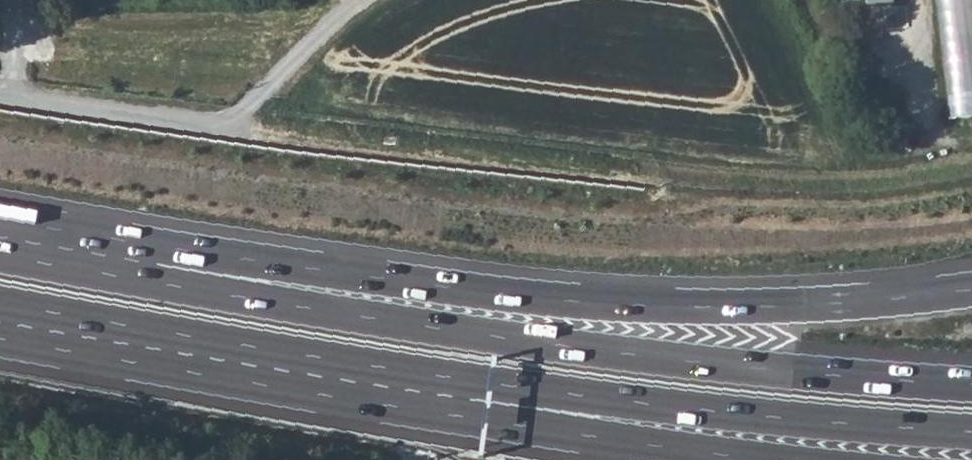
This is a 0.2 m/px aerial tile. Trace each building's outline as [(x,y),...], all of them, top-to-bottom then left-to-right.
[(850,24),(902,20),(899,0),(847,0),(850,24)] [(937,130),(971,125),(971,0),(923,0),(937,130)]
